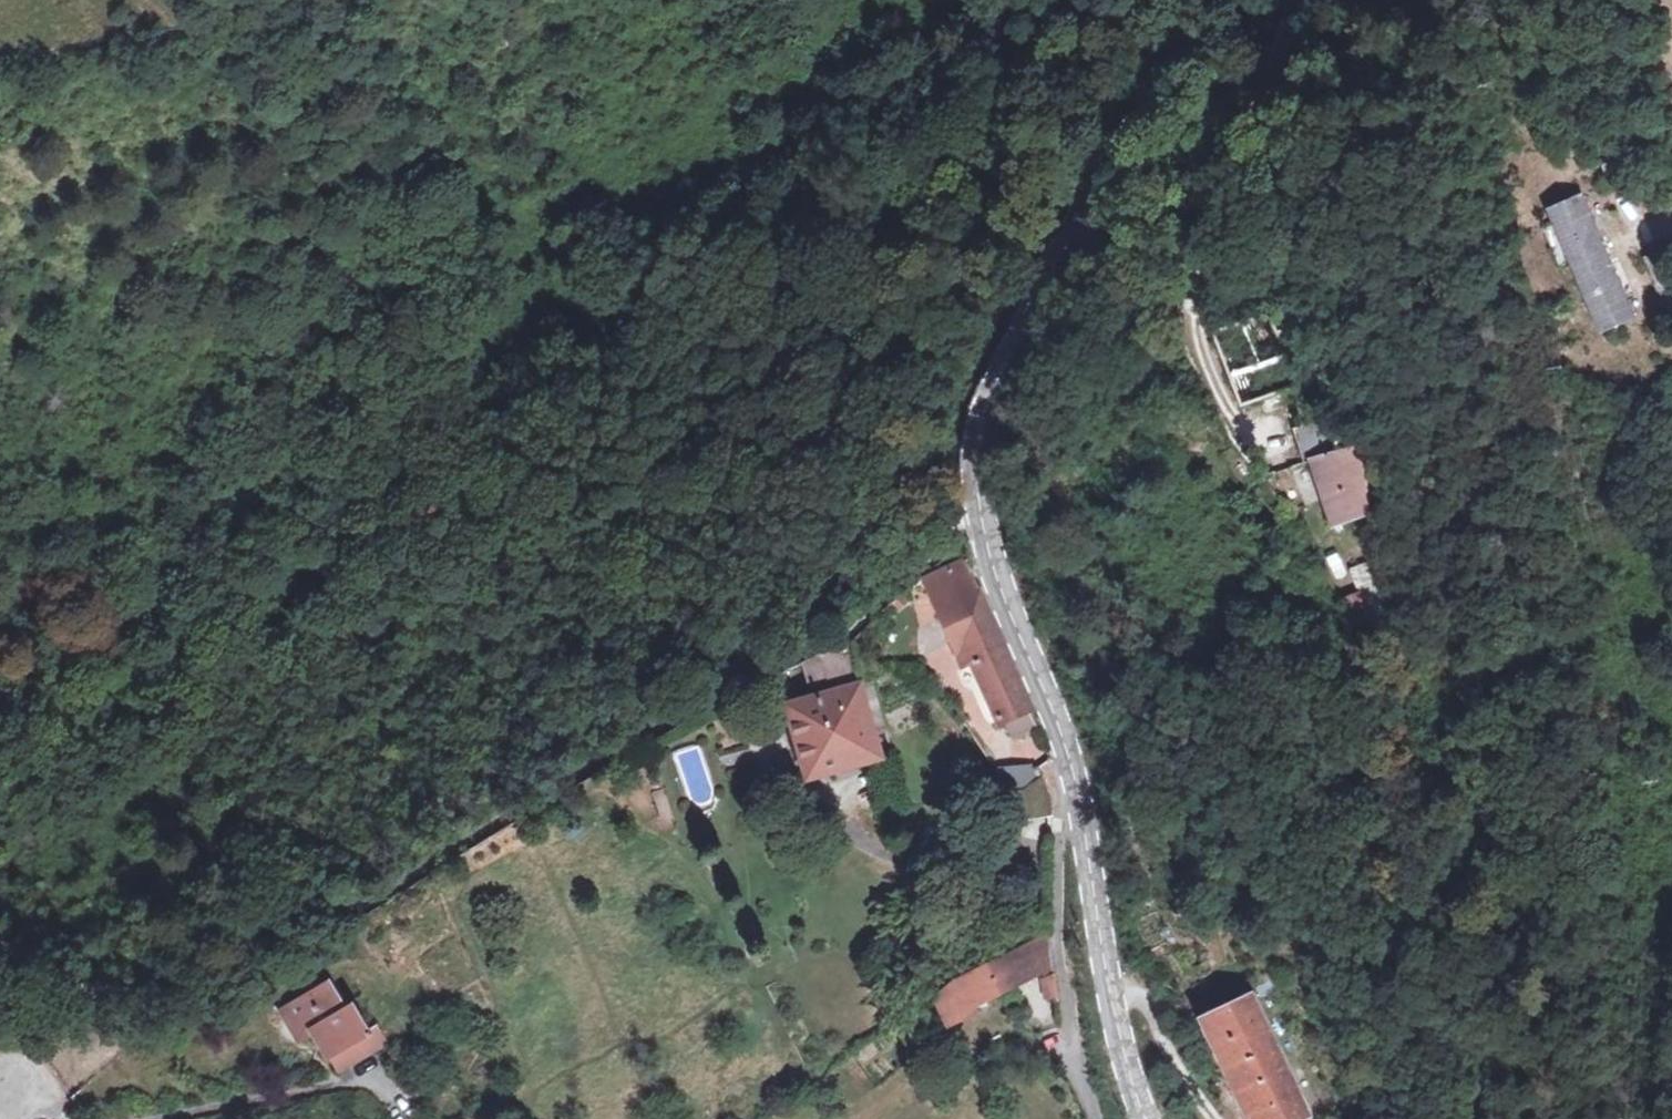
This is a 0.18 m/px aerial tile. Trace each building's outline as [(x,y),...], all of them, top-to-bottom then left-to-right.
[(1643,319),(1588,189),(1556,203),(1611,333),(1643,319)] [(1653,257),(1671,304),(1671,249),(1653,257)] [(1302,352),(1330,341),(1307,285),(1224,320),(1256,398),(1312,375),(1302,352)] [(1658,411),(1671,405),(1671,389),(1652,397),(1658,411)] [(1346,516),(1372,507),(1379,505),(1376,436),(1352,442),(1350,407),(1306,419),(1315,453),(1326,451),(1346,516)] [(984,560),(982,552),(936,574),(971,663),(984,657),(1010,713),(1039,701),(1038,697),(979,564),(984,560)] [(1404,600),(1392,564),(1370,571),(1382,607),(1404,600)] [(916,585),(901,597),(908,607),(922,595),(916,585)] [(887,753),(867,680),(862,629),(838,642),(824,650),(834,690),(821,694),(790,705),(811,776),(887,753)] [(811,657),(821,694),(834,690),(824,650),(811,657)] [(1031,764),(1003,765),(1005,784),(1033,783),(1031,764)] [(654,793),(660,821),(671,819),(665,790),(654,793)] [(1052,970),(1052,941),(957,988),(955,985),(932,1004),(943,1030),(970,1016),(969,1010),(995,997),(1002,1010),(1024,998),(1019,986),(1052,970)] [(375,1042),(384,1035),(373,1019),(368,1022),(344,987),(340,990),(328,971),(278,1003),(297,1031),(306,1025),(327,1056),(367,1030),(375,1042)] [(1042,1001),(1060,999),(1056,975),(1039,978),(1042,1001)] [(1254,991),(1208,1017),(1266,1118),(1302,1118),(1319,1109),(1254,991)] [(336,1069),(375,1042),(367,1030),(327,1056),(336,1069)]
